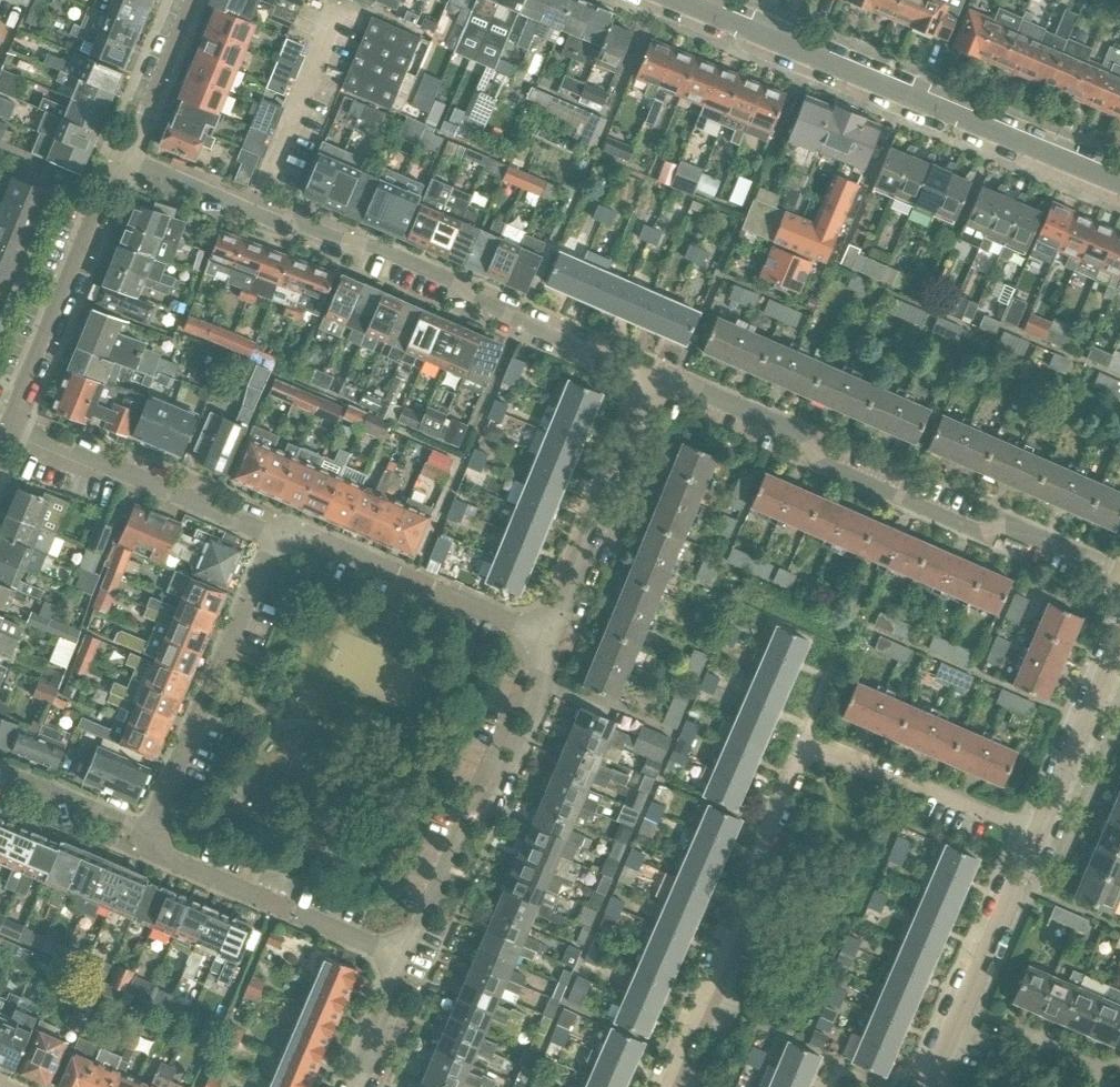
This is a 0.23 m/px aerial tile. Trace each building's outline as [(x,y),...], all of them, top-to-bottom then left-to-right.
[(93,8),(97,10),(107,13),(141,27),(150,7),(132,0),(96,0),(93,8)] [(208,5),(216,8),(250,23),(260,0),(210,0),(208,5)] [(297,0),(276,0),(274,4),(295,13),(300,1),(297,0)] [(374,4),(376,3),(396,11),(400,1),(398,0),(376,0),(374,4)] [(408,6),(420,12),(426,0),(411,0),(408,6)] [(459,13),(453,28),(462,32),(475,0),(462,0),(457,12),(459,13)] [(454,52),(474,61),(499,0),(475,0),(462,32),(454,52)] [(474,61),(493,69),(494,69),(499,58),(518,13),(524,0),(499,0),(474,61)] [(517,46),(528,50),(531,44),(550,0),(524,0),(518,13),(528,17),(520,40),(517,46)] [(531,44),(536,46),(542,38),(555,44),(561,31),(562,31),(575,0),(550,0),(531,44)] [(562,31),(570,34),(562,54),(573,59),(595,7),(580,0),(575,0),(562,31)] [(850,2),(872,12),(873,8),(877,0),(851,0),(850,2)] [(873,8),(893,17),(900,0),(877,0),(873,8)] [(893,17),(914,26),(925,0),(900,0),(893,17)] [(913,29),(936,39),(937,35),(949,40),(959,16),(962,9),(966,0),(925,0),(914,26),(913,29)] [(268,18),(289,27),(295,13),(274,4),(268,18)] [(32,6),(26,22),(37,26),(43,9),(32,6)] [(595,7),(573,59),(582,63),(591,43),(601,47),(615,15),(595,7)] [(995,20),(980,56),(1004,66),(1024,18),(1023,17),(999,7),(994,19),(995,20)] [(216,8),(206,31),(245,47),(254,24),(250,23),(216,8)] [(1042,39),(1027,76),(1050,86),(1069,39),(1073,31),(1080,14),(1066,8),(1056,34),(1045,30),(1041,39),(1042,39)] [(970,11),(955,48),(979,58),(980,56),(995,20),(994,19),(971,9),(970,11)] [(78,14),(74,23),(133,47),(141,27),(107,13),(97,10),(93,20),(78,14)] [(1024,18),(1004,66),(1027,76),(1042,39),(1041,39),(1045,30),(1046,28),(1030,22),(1034,14),(1025,11),(1023,17),(1024,18)] [(601,47),(594,63),(616,73),(632,35),(611,26),(615,15),(601,47)] [(371,18),(341,88),(399,113),(415,77),(405,72),(420,38),(371,18)] [(74,23),(70,34),(84,40),(79,50),(124,69),(133,47),(74,23)] [(206,31),(197,53),(236,69),(245,47),(206,31)] [(286,39),(282,48),(277,59),(300,68),(304,57),(299,55),(303,46),(286,39)] [(1069,39),(1050,86),(1073,96),(1088,59),(1092,49),(1069,39)] [(649,43),(636,77),(649,82),(644,95),(653,99),(654,99),(672,52),(649,43)] [(1088,59),(1073,96),(1096,105),(1119,49),(1110,45),(1102,65),(1088,59)] [(1096,105),(1118,115),(1119,111),(1119,73),(1118,72),(1119,67),(1119,49),(1096,105)] [(642,128),(641,131),(648,134),(652,125),(654,126),(667,94),(673,97),(675,93),(680,95),(694,61),(672,52),(654,99),(653,99),(642,128)] [(197,53),(188,75),(227,91),(236,69),(197,53)] [(44,63),(43,65),(113,93),(121,73),(88,59),(81,56),(75,54),(71,64),(52,56),(48,54),(44,63)] [(493,69),(493,70),(511,77),(516,65),(499,58),(494,69),(493,69)] [(277,59),(269,79),(287,86),(290,79),(295,80),(300,68),(277,59)] [(694,61),(680,95),(703,104),(717,70),(694,61)] [(43,65),(39,74),(60,83),(76,90),(72,99),(105,113),(113,93),(43,65)] [(487,66),(464,115),(486,124),(496,100),(482,93),(493,70),(493,69),(487,66)] [(0,73),(0,92),(17,99),(22,86),(18,84),(21,77),(2,69),(0,73)] [(703,104),(694,127),(702,130),(707,119),(721,125),(740,79),(717,70),(703,104)] [(188,75),(179,98),(218,113),(227,91),(188,75)] [(559,87),(580,97),(578,102),(586,84),(564,75),(559,87)] [(538,85),(549,89),(553,81),(542,77),(538,85)] [(266,88),(283,95),(287,86),(269,79),(266,88)] [(740,79),(721,125),(735,130),(730,142),(739,146),(744,132),(748,122),(761,88),(740,79)] [(586,84),(578,102),(599,112),(607,93),(586,84)] [(574,138),(584,143),(586,138),(597,143),(607,120),(531,87),(526,99),(547,108),(544,115),(578,129),(574,138)] [(748,122),(744,132),(767,141),(785,97),(761,88),(748,122)] [(10,120),(17,103),(0,96),(0,115),(10,120)] [(343,96),(338,109),(359,117),(364,104),(343,96)] [(789,140),(782,158),(796,164),(787,186),(782,197),(796,203),(800,195),(801,192),(809,169),(817,152),(827,127),(823,125),(830,106),(805,96),(788,139),(789,140)] [(43,98),(39,108),(47,111),(97,131),(105,113),(72,99),(68,109),(53,102),(43,98)] [(181,100),(172,121),(211,137),(220,114),(218,113),(179,98),(179,99),(181,100)] [(284,108),(261,99),(249,129),(267,136),(270,128),(275,130),(284,108)] [(364,104),(359,117),(379,125),(384,112),(364,104)] [(827,127),(817,152),(834,159),(846,163),(864,119),(830,106),(823,125),(827,127)] [(43,122),(39,131),(40,131),(57,138),(89,151),(97,131),(47,111),(43,122)] [(384,112),(379,125),(389,129),(394,116),(384,112)] [(464,115),(455,135),(476,144),(475,147),(509,162),(509,161),(518,165),(521,167),(529,148),(510,140),(505,153),(478,141),(486,124),(464,115)] [(427,125),(406,117),(398,138),(417,145),(423,130),(424,131),(427,125)] [(864,119),(846,163),(853,166),(852,171),(861,174),(880,126),(864,119)] [(170,120),(160,146),(180,154),(194,160),(200,146),(210,150),(215,138),(211,137),(172,121),(170,120)] [(0,121),(0,140),(2,141),(8,124),(0,121)] [(607,137),(601,151),(628,161),(640,131),(641,131),(642,128),(638,126),(637,129),(633,128),(626,145),(607,137)] [(249,129),(246,138),(242,149),(259,155),(261,156),(264,158),(268,147),(263,145),(267,136),(249,129)] [(444,138),(424,131),(423,130),(417,145),(438,153),(444,138)] [(40,132),(31,154),(48,162),(52,163),(79,174),(89,151),(57,138),(40,131),(40,132)] [(448,141),(442,154),(462,163),(464,158),(468,149),(448,141)] [(323,202),(344,151),(324,142),(303,193),(323,202)] [(872,186),(871,190),(892,199),(910,157),(913,147),(909,145),(901,153),(890,149),(889,148),(872,186)] [(241,165),(235,180),(247,183),(248,184),(259,155),(242,149),(236,163),(241,165)] [(468,149),(464,158),(484,166),(488,158),(468,149)] [(363,159),(344,151),(323,202),(343,210),(358,171),(363,159)] [(910,157),(892,199),(911,207),(929,165),(933,155),(930,155),(922,163),(910,157)] [(484,166),(482,171),(501,180),(507,166),(488,158),(484,166)] [(507,166),(501,180),(521,188),(527,174),(516,169),(518,165),(509,161),(509,162),(507,166)] [(912,207),(910,213),(930,222),(932,215),(950,173),(954,164),(950,164),(943,171),(929,165),(911,207),(912,207)] [(379,180),(378,180),(362,218),(382,227),(404,177),(384,168),(379,180)] [(359,171),(358,171),(343,210),(362,218),(378,180),(370,177),(359,171)] [(950,173),(932,215),(953,224),(955,221),(975,173),(971,172),(963,179),(950,173)] [(720,180),(701,173),(694,189),(713,197),(720,180)] [(527,174),(521,188),(540,197),(541,196),(542,196),(548,183),(527,174)] [(775,242),(812,257),(823,261),(835,232),(838,233),(857,184),(833,174),(813,223),(784,212),(781,218),(773,241),(775,242)] [(740,176),(730,201),(742,206),(742,204),(752,181),(751,181),(740,176)] [(13,177),(4,199),(41,215),(50,192),(13,177)] [(424,185),(404,177),(382,227),(402,236),(424,185)] [(432,178),(422,200),(406,237),(426,246),(452,187),(432,178)] [(548,183),(542,196),(550,200),(555,186),(548,183)] [(981,187),(958,239),(979,249),(984,238),(984,239),(1002,195),(1006,186),(1002,185),(993,193),(981,187)] [(472,196),(452,187),(426,246),(447,255),(467,209),(466,209),(472,196)] [(984,238),(979,249),(987,252),(992,241),(1004,246),(1005,247),(1022,205),(1026,195),(1021,194),(1015,201),(1002,195),(984,239),(984,238)] [(32,235),(41,215),(4,199),(0,197),(0,221),(32,235)] [(745,230),(758,236),(773,241),(781,218),(784,212),(784,211),(752,199),(741,229),(745,231),(745,230)] [(128,222),(126,225),(176,242),(179,243),(187,222),(174,217),(177,209),(156,202),(153,211),(135,203),(134,205),(128,222)] [(1004,246),(999,257),(1007,261),(1012,250),(1024,255),(1026,251),(1046,204),(1042,202),(1035,210),(1022,205),(1005,247),(1004,246)] [(601,222),(607,208),(598,205),(593,219),(601,222)] [(1052,205),(1028,259),(1051,270),(1059,252),(1075,215),(1071,214),(1072,211),(1065,208),(1064,211),(1052,205)] [(607,208),(601,222),(611,226),(617,212),(607,208)] [(478,214),(467,209),(447,255),(466,263),(480,230),(472,226),(478,214)] [(1075,215),(1059,252),(1070,257),(1066,266),(1075,270),(1095,224),(1075,215)] [(488,233),(480,230),(466,263),(485,272),(506,224),(495,219),(488,233)] [(24,256),(32,235),(0,221),(0,246),(24,256)] [(526,233),(506,224),(485,272),(505,280),(525,234),(526,233)] [(638,237),(647,241),(653,228),(644,224),(638,237)] [(1075,270),(1075,272),(1095,280),(1099,270),(1100,270),(1116,233),(1095,224),(1075,270)] [(126,225),(118,246),(156,257),(172,263),(179,243),(176,242),(126,225)] [(662,232),(653,228),(647,241),(657,245),(662,232)] [(745,230),(745,231),(741,241),(754,247),(758,236),(745,230)] [(219,232),(204,273),(228,283),(243,241),(219,232)] [(1100,270),(1112,275),(1109,284),(1117,288),(1119,282),(1119,235),(1116,233),(1100,270)] [(545,242),(525,234),(505,280),(525,289),(545,242)] [(243,241),(228,283),(242,288),(238,299),(245,301),(264,249),(243,241)] [(775,242),(773,248),(761,276),(798,291),(812,257),(775,242)] [(692,262),(699,247),(688,243),(682,259),(692,262)] [(15,276),(24,256),(0,246),(0,270),(15,276)] [(118,246),(111,265),(172,285),(171,287),(177,289),(180,282),(175,280),(175,279),(162,274),(166,264),(154,260),(154,258),(155,258),(156,257),(118,246)] [(560,254),(547,284),(570,294),(588,251),(577,246),(571,259),(560,254)] [(842,264),(852,269),(861,273),(867,258),(858,254),(860,250),(850,246),(842,264)] [(699,247),(692,262),(702,266),(708,251),(699,247)] [(264,249),(245,301),(254,305),(258,294),(272,299),(288,257),(264,249)] [(588,251),(570,294),(593,304),(605,274),(606,274),(612,261),(588,251)] [(288,257),(272,299),(287,305),(283,315),(291,317),(309,271),(310,266),(288,257)] [(867,258),(861,273),(880,281),(886,267),(867,258)] [(111,265),(104,285),(139,299),(144,286),(168,294),(171,287),(172,285),(111,265)] [(309,271),(291,317),(299,320),(303,309),(319,315),(324,301),(334,275),(310,266),(309,271)] [(886,267),(880,281),(901,290),(907,275),(886,267)] [(0,270),(0,294),(7,296),(15,276),(0,270)] [(605,274),(593,304),(615,314),(628,284),(606,274),(605,274)] [(361,286),(343,278),(320,329),(339,337),(345,325),(361,286)] [(921,299),(927,284),(918,280),(912,295),(921,299)] [(733,297),(758,306),(763,292),(738,283),(733,297)] [(102,284),(95,302),(150,324),(157,306),(140,299),(139,299),(104,285),(102,284)] [(628,284),(615,314),(638,324),(651,294),(628,284)] [(1117,288),(1109,284),(1104,295),(1113,299),(1117,288)] [(345,325),(352,328),(347,341),(360,346),(382,295),(361,286),(345,325)] [(941,286),(932,307),(950,314),(958,294),(941,286)] [(674,304),(661,333),(684,343),(697,314),(686,309),(692,296),(681,292),(675,304),(674,304)] [(651,294),(638,324),(661,333),(674,304),(651,294)] [(402,304),(382,295),(360,346),(373,352),(378,339),(385,343),(402,304)] [(1011,297),(1001,321),(1017,328),(1027,303),(1011,297)] [(803,324),(807,308),(772,298),(767,313),(803,324)] [(894,310),(924,324),(929,312),(900,298),(894,310)] [(968,302),(962,316),(972,320),(978,306),(968,302)] [(385,343),(392,345),(387,357),(400,363),(401,361),(405,351),(422,312),(402,304),(385,343)] [(154,376),(156,377),(158,372),(173,378),(177,366),(157,358),(158,355),(141,349),(143,343),(123,335),(128,322),(91,309),(77,348),(122,364),(146,373),(154,376)] [(422,312),(405,351),(401,361),(412,366),(416,356),(425,360),(442,321),(422,312)] [(1030,312),(1022,331),(1044,340),(1048,329),(1052,321),(1030,312)] [(189,315),(183,330),(206,339),(212,324),(189,315)] [(929,442),(944,405),(723,315),(708,352),(929,442)] [(1001,322),(984,315),(978,328),(995,335),(1001,322)] [(442,321),(425,360),(445,369),(462,330),(442,321)] [(212,324),(206,339),(228,348),(234,333),(212,324)] [(1048,329),(1044,340),(1065,349),(1070,338),(1048,329)] [(455,373),(463,376),(464,377),(481,338),(462,330),(445,369),(455,373)] [(254,348),(256,342),(234,333),(228,348),(250,357),(254,348)] [(464,377),(463,376),(459,386),(481,395),(501,347),(481,338),(464,377)] [(105,382),(115,386),(122,364),(77,348),(69,368),(105,382)] [(276,357),(254,348),(250,357),(249,360),(271,369),(276,357)] [(238,384),(249,361),(228,352),(217,374),(238,384)] [(1112,369),(1119,373),(1119,352),(1112,369)] [(511,359),(508,367),(502,382),(515,388),(525,364),(511,359)] [(376,364),(369,382),(377,385),(384,367),(376,364)] [(316,369),(310,382),(319,386),(325,373),(316,369)] [(67,371),(60,390),(109,409),(112,410),(115,403),(129,408),(134,393),(115,386),(105,382),(104,385),(67,371)] [(1119,393),(1119,378),(1104,371),(1098,383),(1119,393)] [(154,376),(152,381),(167,387),(171,378),(158,372),(156,377),(154,376)] [(146,373),(141,385),(149,388),(152,381),(154,376),(146,373)] [(325,373),(319,386),(328,389),(333,376),(325,373)] [(376,416),(376,417),(389,423),(396,426),(397,425),(398,421),(405,407),(395,403),(405,380),(395,376),(385,401),(383,400),(378,412),(376,416)] [(290,405),(297,389),(275,380),(268,395),(290,405)] [(600,395),(568,382),(558,407),(590,420),(600,395)] [(344,383),(338,395),(349,399),(358,404),(363,391),(354,387),(344,383)] [(314,415),(321,399),(297,389),(290,405),(314,415)] [(109,409),(60,390),(52,409),(118,434),(115,441),(122,444),(125,436),(141,396),(134,393),(129,408),(115,403),(112,410),(109,409)] [(363,391),(358,404),(377,412),(378,412),(383,400),(363,391)] [(141,442),(155,448),(173,404),(149,395),(132,436),(142,440),(141,442)] [(321,399),(314,415),(335,424),(342,408),(321,399)] [(507,406),(494,401),(491,409),(504,414),(507,406)] [(196,414),(173,404),(155,448),(169,454),(170,451),(179,455),(196,414)] [(193,451),(203,454),(199,462),(225,473),(252,410),(241,405),(234,421),(209,412),(193,451)] [(348,405),(342,418),(362,426),(368,414),(348,405)] [(405,407),(398,421),(417,430),(423,415),(405,407)] [(548,432),(579,445),(590,420),(558,407),(548,432)] [(487,419),(500,424),(504,414),(491,409),(487,419)] [(362,426),(360,431),(382,440),(389,423),(376,417),(368,414),(362,426)] [(1119,525),(1119,482),(950,414),(943,429),(937,427),(928,449),(1119,525)] [(443,439),(442,440),(458,447),(468,425),(452,418),(448,426),(443,439)] [(443,439),(448,426),(433,419),(427,433),(443,439)] [(255,425),(232,477),(255,486),(271,449),(272,446),(274,447),(279,436),(255,425)] [(579,445),(548,432),(537,457),(569,470),(579,445)] [(596,684),(633,699),(729,455),(692,440),(596,684)] [(271,449),(255,486),(278,497),(300,448),(288,443),(283,455),(271,449)] [(300,448),(278,497),(300,506),(309,487),(322,457),(319,456),(319,454),(304,448),(303,449),(300,448)] [(309,487),(300,506),(309,510),(322,515),(338,478),(340,479),(345,465),(350,454),(339,449),(334,461),(322,456),(322,457),(309,487)] [(425,462),(447,471),(452,459),(430,449),(425,462)] [(474,449),(472,456),(471,459),(483,464),(487,454),(474,449)] [(569,470),(537,457),(527,482),(559,495),(569,470)] [(467,467),(480,472),(483,464),(471,459),(467,467)] [(338,478),(322,515),(343,525),(360,488),(361,488),(367,475),(345,465),(340,479),(338,478)] [(360,488),(343,525),(366,534),(382,497),(383,498),(388,487),(386,486),(392,473),(384,469),(379,481),(373,494),(361,488),(360,488)] [(748,508),(760,476),(747,471),(735,503),(748,508)] [(392,473),(386,486),(388,487),(397,491),(403,477),(401,477),(392,473)] [(1027,575),(775,473),(760,510),(1012,612),(1027,575)] [(559,495),(527,482),(517,507),(549,520),(559,495)] [(17,488),(7,514),(51,532),(54,533),(65,506),(67,502),(43,493),(42,497),(38,495),(38,496),(17,488)] [(382,497),(366,534),(387,543),(403,506),(383,498),(382,497)] [(403,506),(387,543),(410,553),(430,508),(406,498),(403,506)] [(467,504),(454,499),(450,509),(463,514),(467,504)] [(117,530),(112,542),(113,542),(112,544),(123,549),(124,547),(132,551),(142,555),(149,558),(165,564),(170,553),(175,541),(179,532),(182,523),(160,514),(137,504),(124,533),(117,530)] [(549,520),(517,507),(507,532),(538,545),(549,520)] [(447,516),(460,522),(463,514),(450,509),(447,516)] [(0,531),(0,535),(48,554),(56,534),(51,532),(7,514),(0,531)] [(113,527),(98,521),(88,546),(103,552),(113,527)] [(179,532),(175,541),(235,569),(243,549),(234,545),(237,537),(225,532),(222,540),(198,530),(197,533),(194,539),(179,532)] [(538,545),(507,532),(497,557),(528,570),(538,545)] [(23,568),(23,569),(40,576),(48,554),(0,535),(0,558),(23,568)] [(430,559),(444,564),(453,543),(439,537),(430,559)] [(175,541),(170,553),(197,564),(193,574),(227,588),(235,569),(175,541)] [(108,553),(104,565),(108,567),(123,573),(132,551),(124,547),(123,549),(112,544),(108,553)] [(79,567),(94,573),(103,552),(88,546),(79,567)] [(528,570),(497,557),(486,553),(477,576),(487,580),(486,582),(518,595),(528,570)] [(28,594),(27,595),(39,600),(43,591),(31,586),(18,581),(23,569),(23,568),(0,558),(0,583),(28,594)] [(79,568),(83,570),(75,588),(91,595),(99,576),(94,574),(94,573),(79,567),(79,568)] [(108,567),(100,587),(115,594),(123,573),(108,567)] [(174,571),(166,591),(181,598),(216,613),(225,593),(174,571)] [(6,610),(11,598),(24,603),(27,595),(28,594),(0,583),(0,607),(6,610)] [(151,599),(147,607),(207,634),(216,613),(181,598),(176,610),(151,599)] [(1061,702),(1096,616),(1058,601),(1024,686),(1061,702)] [(147,607),(143,616),(157,622),(152,632),(199,652),(207,634),(147,607)] [(45,631),(50,619),(32,612),(26,623),(45,631)] [(887,613),(881,624),(910,638),(916,627),(887,613)] [(0,618),(0,641),(16,648),(24,628),(0,618)] [(50,619),(45,631),(76,644),(81,631),(51,618),(50,619)] [(723,634),(736,640),(740,630),(726,625),(723,634)] [(777,628),(767,652),(766,653),(797,667),(808,642),(777,628)] [(117,632),(114,640),(130,647),(190,673),(199,652),(152,632),(148,642),(122,631),(121,634),(117,632)] [(92,660),(100,641),(85,634),(76,654),(78,655),(76,659),(89,664),(91,660),(92,660)] [(736,640),(723,634),(719,643),(733,648),(736,640)] [(939,634),(933,648),(971,664),(977,650),(939,634)] [(884,636),(881,649),(912,659),(916,646),(884,636)] [(0,641),(0,650),(12,655),(16,648),(0,641)] [(752,658),(762,663),(756,677),(787,690),(797,667),(766,653),(767,652),(757,648),(752,658)] [(125,664),(135,668),(132,676),(180,696),(188,677),(130,652),(125,664)] [(76,659),(72,670),(85,675),(89,664),(76,659)] [(701,681),(716,688),(720,678),(705,672),(701,681)] [(127,688),(115,683),(111,692),(171,718),(180,696),(132,676),(127,688)] [(756,677),(745,700),(776,714),(787,690),(756,677)] [(1022,743),(864,678),(848,717),(1006,782),(1022,743)] [(39,681),(32,697),(52,705),(59,689),(39,681)] [(716,688),(701,681),(698,689),(713,696),(716,688)] [(7,702),(11,693),(0,688),(0,699),(7,702)] [(1035,711),(1038,698),(1004,690),(1001,703),(1035,711)] [(128,711),(124,722),(162,738),(171,718),(111,692),(107,702),(128,711)] [(745,700),(735,724),(766,738),(776,714),(745,700)] [(580,707),(572,725),(622,746),(647,757),(660,762),(669,739),(639,727),(634,739),(626,736),(612,730),(615,722),(580,707)] [(81,718),(77,727),(153,759),(162,738),(124,722),(115,718),(110,730),(81,718)] [(8,750),(17,727),(0,719),(0,747),(8,750)] [(682,729),(696,735),(700,726),(686,720),(682,729)] [(725,747),(725,748),(756,762),(766,738),(735,724),(725,747)] [(57,741),(61,733),(42,725),(39,733),(33,731),(29,729),(26,728),(24,732),(21,731),(12,751),(56,770),(66,745),(57,741)] [(572,725),(565,741),(601,756),(601,757),(615,763),(619,754),(622,746),(572,725)] [(671,753),(685,759),(696,735),(682,729),(671,753)] [(565,741),(558,758),(618,784),(618,785),(624,788),(629,776),(613,768),(611,771),(597,765),(601,757),(601,756),(565,741)] [(720,759),(715,771),(714,772),(746,785),(756,762),(725,748),(725,747),(715,742),(710,755),(720,759)] [(136,800),(149,770),(98,748),(84,781),(131,801),(136,800)] [(671,753),(663,772),(665,778),(676,783),(683,767),(682,766),(685,759),(671,753)] [(647,757),(640,773),(644,775),(654,779),(654,778),(661,763),(660,762),(647,757)] [(558,758),(551,774),(586,789),(587,789),(590,782),(604,787),(614,792),(618,785),(618,784),(558,758)] [(710,782),(706,792),(704,795),(735,809),(746,785),(714,772),(715,771),(705,767),(700,778),(710,782)] [(551,774),(544,792),(595,813),(601,816),(605,807),(599,804),(603,796),(587,789),(586,789),(551,774)] [(637,792),(647,796),(648,795),(647,795),(654,779),(644,775),(637,792)] [(668,802),(673,786),(660,782),(654,797),(668,802)] [(629,788),(623,804),(628,806),(628,807),(639,812),(640,812),(647,796),(637,792),(629,788)] [(544,792),(537,808),(572,823),(577,826),(584,829),(588,821),(590,822),(595,813),(544,792)] [(1119,794),(1107,820),(1119,825),(1119,795),(1119,794)] [(648,807),(662,814),(665,807),(651,801),(648,807)] [(698,830),(730,843),(740,819),(709,806),(698,830)] [(628,807),(621,824),(622,824),(622,825),(632,829),(639,812),(628,807)] [(662,814),(648,807),(637,833),(652,839),(662,814)] [(537,808),(530,825),(581,847),(587,849),(591,841),(583,837),(569,831),(572,823),(537,808)] [(2,865),(18,827),(0,820),(0,864),(2,865)] [(1107,820),(1097,844),(1119,854),(1119,825),(1107,820)] [(530,825),(523,842),(558,857),(559,856),(571,861),(575,853),(576,854),(578,854),(581,847),(530,825)] [(622,825),(615,841),(625,846),(632,829),(622,825)] [(18,827),(2,865),(13,869),(4,888),(16,893),(39,836),(18,827)] [(730,843),(698,830),(688,854),(719,868),(730,843)] [(39,836),(16,893),(25,897),(33,878),(43,882),(59,845),(39,836)] [(893,850),(906,856),(913,842),(899,836),(893,850)] [(59,845),(43,882),(55,887),(48,904),(50,905),(44,918),(53,922),(66,891),(65,891),(82,851),(60,841),(59,845)] [(615,841),(608,858),(618,862),(625,846),(615,841)] [(523,842),(516,858),(574,882),(576,876),(567,872),(571,861),(559,856),(558,857),(523,842)] [(1097,844),(1085,871),(1119,886),(1119,854),(1097,844)] [(977,859),(946,845),(936,869),(967,883),(977,859)] [(628,854),(642,861),(645,854),(631,848),(628,854)] [(906,856),(893,850),(889,861),(902,866),(906,856)] [(82,851),(65,891),(66,891),(77,896),(71,908),(82,913),(105,860),(82,851)] [(628,854),(624,866),(638,872),(642,861),(628,854)] [(677,877),(708,892),(719,868),(688,854),(677,877)] [(516,858),(509,874),(558,895),(562,884),(571,888),(574,882),(516,858)] [(608,858),(601,874),(603,875),(603,876),(611,879),(618,862),(608,858)] [(105,860),(82,913),(93,918),(97,908),(99,905),(110,910),(127,870),(105,860)] [(967,883),(936,869),(925,893),(956,907),(967,883)] [(127,870),(110,910),(131,919),(148,881),(148,882),(149,879),(127,870)] [(1085,871),(1074,897),(1111,912),(1117,899),(1119,901),(1119,886),(1085,871)] [(509,874),(502,892),(551,913),(552,912),(555,904),(554,904),(556,897),(558,895),(509,874)] [(603,876),(596,891),(604,895),(611,879),(603,876)] [(667,901),(698,916),(708,892),(677,877),(667,901)] [(148,881),(131,919),(143,924),(152,928),(168,891),(148,882),(148,881)] [(634,888),(617,881),(608,902),(622,909),(627,898),(630,899),(634,888)] [(418,907),(422,897),(404,889),(400,898),(418,907)] [(594,890),(587,907),(598,911),(604,895),(596,891),(594,890)] [(168,891),(152,928),(174,937),(189,900),(168,891)] [(872,898),(886,904),(889,897),(875,891),(872,898)] [(502,892),(495,908),(530,923),(533,915),(548,921),(561,927),(565,918),(552,912),(551,913),(502,892)] [(956,907),(925,893),(915,917),(946,931),(956,907)] [(660,917),(657,925),(688,939),(698,916),(667,901),(666,904),(653,898),(647,912),(660,917)] [(869,908),(868,908),(861,923),(874,929),(881,913),(882,913),(886,904),(872,898),(869,908)] [(189,900),(174,937),(195,946),(210,909),(189,900)] [(608,902),(603,914),(617,920),(622,909),(608,902)] [(1055,905),(1055,906),(1050,918),(1074,929),(1080,916),(1055,905)] [(579,924),(583,925),(583,926),(590,929),(598,911),(587,907),(579,924)] [(195,946),(182,976),(193,980),(204,954),(215,958),(231,918),(210,909),(195,946)] [(485,931),(535,952),(543,955),(546,947),(524,938),(528,928),(493,913),(485,931)] [(1080,916),(1074,929),(1084,933),(1089,920),(1080,916)] [(946,931),(915,917),(905,941),(935,954),(946,931)] [(18,941),(24,927),(21,926),(5,919),(4,918),(0,928),(0,933),(18,941)] [(215,958),(210,970),(220,975),(218,980),(229,985),(239,962),(240,963),(255,927),(248,925),(231,918),(215,958)] [(646,948),(677,963),(688,939),(657,925),(646,948)] [(583,926),(579,936),(576,942),(583,945),(590,929),(583,926)] [(24,927),(18,941),(40,951),(46,937),(45,937),(46,936),(24,927)] [(859,931),(852,927),(845,943),(859,949),(862,941),(856,938),(859,931)] [(588,949),(602,956),(611,934),(597,928),(588,949)] [(535,952),(485,931),(478,947),(513,962),(517,954),(531,960),(535,952)] [(267,942),(280,948),(284,939),(271,933),(267,942)] [(46,937),(40,951),(62,960),(68,947),(46,937)] [(0,941),(0,950),(13,956),(18,946),(1,938),(0,941)] [(894,965),(925,978),(935,954),(905,941),(894,965)] [(562,959),(576,964),(582,948),(569,942),(562,959)] [(859,949),(845,943),(838,961),(851,967),(854,958),(855,959),(859,949)] [(13,956),(9,967),(15,970),(19,959),(34,966),(39,954),(18,946),(13,956)] [(68,947),(62,960),(84,970),(90,956),(68,947)] [(513,962),(478,947),(471,965),(520,987),(524,978),(509,971),(513,962)] [(636,972),(667,987),(677,963),(646,948),(636,972)] [(602,956),(588,949),(578,973),(592,980),(602,956)] [(887,962),(863,952),(860,961),(884,971),(887,962)] [(39,954),(34,966),(56,975),(61,963),(39,954)] [(90,956),(84,970),(105,979),(111,965),(90,956)] [(357,971),(325,957),(314,982),(346,996),(357,971)] [(520,987),(471,965),(464,982),(499,997),(502,988),(517,995),(520,987)] [(925,978),(894,965),(884,989),(914,1002),(925,978)] [(1028,965),(1012,1003),(1037,1014),(1054,976),(1028,965)] [(119,966),(111,985),(126,991),(134,973),(119,966)] [(559,981),(567,985),(572,973),(564,969),(559,981)] [(1068,982),(1054,976),(1037,1014),(1062,1024),(1083,975),(1073,970),(1068,982)] [(625,996),(656,1010),(667,987),(636,972),(625,996)] [(592,980),(578,973),(566,1001),(581,1007),(592,980)] [(1109,986),(1083,975),(1062,1024),(1086,1035),(1102,997),(1103,998),(1109,986)] [(76,1010),(68,1027),(81,1033),(98,992),(102,982),(88,976),(74,1009),(76,1010)] [(134,976),(127,992),(145,999),(152,983),(134,976)] [(265,982),(253,976),(249,984),(262,989),(265,982)] [(567,985),(559,981),(552,998),(560,1002),(567,985)] [(102,982),(98,992),(120,1002),(141,1010),(145,999),(127,992),(126,992),(126,991),(111,985),(105,982),(104,983),(102,982)] [(314,982),(309,995),(303,1007),(336,1021),(346,996),(314,982)] [(464,982),(456,999),(520,1026),(525,1014),(511,1009),(510,1012),(495,1005),(499,997),(464,982)] [(146,1005),(165,1012),(173,992),(154,984),(146,1005)] [(245,993),(257,999),(262,989),(249,984),(245,993)] [(831,994),(844,1000),(847,992),(835,986),(831,994)] [(914,1002),(884,989),(873,1012),(904,1026),(914,1002)] [(0,996),(0,1045),(18,1005),(21,998),(18,997),(9,993),(7,999),(0,996)] [(844,1000),(831,994),(827,1003),(840,1008),(844,1000)] [(656,1010),(625,996),(615,1020),(646,1034),(656,1010)] [(1102,997),(1086,1035),(1112,1045),(1119,1026),(1119,1005),(1103,998),(1102,997)] [(488,1021),(503,1028),(501,1032),(515,1037),(520,1026),(456,999),(449,1016),(484,1030),(488,1021)] [(18,1005),(0,1045),(0,1063),(14,1069),(18,1059),(24,1047),(38,1014),(18,1005)] [(839,1012),(826,1006),(821,1018),(834,1024),(839,1012)] [(336,1021),(303,1007),(292,1032),(325,1046),(336,1021)] [(554,1030),(567,1037),(577,1014),(563,1008),(554,1030)] [(904,1026),(873,1012),(863,1036),(894,1050),(904,1026)] [(215,1033),(221,1019),(210,1015),(204,1029),(215,1033)] [(536,1033),(545,1036),(552,1019),(543,1015),(536,1033)] [(449,1016),(442,1033),(491,1054),(492,1053),(495,1045),(480,1039),(484,1030),(449,1016)] [(834,1024),(821,1018),(817,1027),(830,1032),(834,1024)] [(18,1059),(21,1061),(17,1070),(50,1084),(67,1043),(52,1037),(56,1027),(39,1020),(27,1048),(24,1047),(18,1059)] [(232,1023),(225,1021),(221,1031),(241,1040),(244,1031),(231,1026),(232,1023)] [(601,1052),(631,1067),(642,1042),(611,1029),(601,1052)] [(94,1061),(83,1086),(109,1086),(132,1034),(124,1030),(108,1067),(95,1061),(94,1061)] [(567,1037),(554,1030),(543,1058),(557,1063),(567,1037)] [(816,1030),(811,1042),(823,1048),(829,1036),(816,1030)] [(241,1040),(221,1031),(216,1042),(236,1050),(241,1040)] [(325,1046),(292,1032),(282,1057),(314,1071),(325,1046)] [(473,1056),(488,1062),(487,1065),(500,1071),(505,1059),(492,1053),(491,1054),(442,1033),(435,1049),(470,1064),(473,1056)] [(536,1033),(529,1049),(537,1053),(545,1036),(536,1033)] [(132,1034),(109,1086),(134,1086),(137,1079),(125,1074),(140,1037),(132,1034)] [(852,1060),(883,1074),(894,1050),(863,1036),(852,1060)] [(79,1038),(58,1086),(59,1086),(83,1086),(94,1061),(95,1061),(101,1047),(79,1038)] [(778,1067),(809,1080),(820,1056),(789,1043),(778,1067)] [(766,1053),(753,1047),(750,1055),(763,1060),(766,1053)] [(519,1065),(521,1066),(530,1070),(537,1053),(529,1049),(526,1048),(519,1065)] [(478,1086),(492,1086),(495,1081),(481,1075),(480,1079),(466,1073),(470,1064),(435,1049),(428,1066),(478,1086)] [(595,1066),(590,1076),(613,1086),(623,1086),(631,1067),(601,1052),(600,1054),(591,1050),(586,1062),(595,1066)] [(747,1064),(759,1069),(763,1060),(750,1055),(747,1064)] [(282,1057),(271,1082),(282,1086),(307,1086),(314,1071),(282,1057)] [(137,1079),(134,1086),(160,1086),(169,1066),(161,1062),(151,1085),(137,1079)] [(169,1066),(160,1086),(183,1086),(171,1082),(177,1069),(169,1066)] [(430,1086),(478,1086),(428,1066),(420,1083),(430,1086)] [(514,1083),(523,1086),(530,1070),(521,1066),(514,1083)] [(778,1067),(769,1086),(806,1086),(809,1080),(778,1067)] [(534,1078),(547,1085),(550,1078),(536,1072),(534,1078)] [(213,1086),(220,1086),(223,1081),(210,1075),(206,1084),(213,1086)] [(590,1076),(585,1086),(613,1086),(590,1076)] [(547,1085),(534,1078),(530,1086),(546,1086),(547,1085)]
